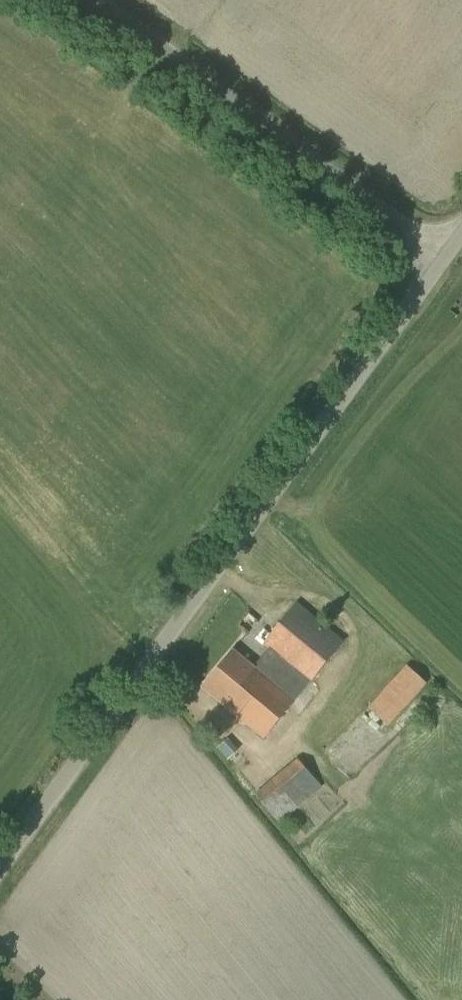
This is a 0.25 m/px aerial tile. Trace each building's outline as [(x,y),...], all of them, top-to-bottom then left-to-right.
[(262,644),(268,649),(312,681),(313,681),(346,641),(298,602),(262,644)] [(294,701),(254,666),(234,649),(203,687),(265,737),(294,701)] [(268,649),(254,666),(294,701),(312,681),(268,649)] [(369,707),(389,725),(427,684),(407,665),(369,707)] [(256,794),(280,823),(321,788),(297,760),(256,794)]
